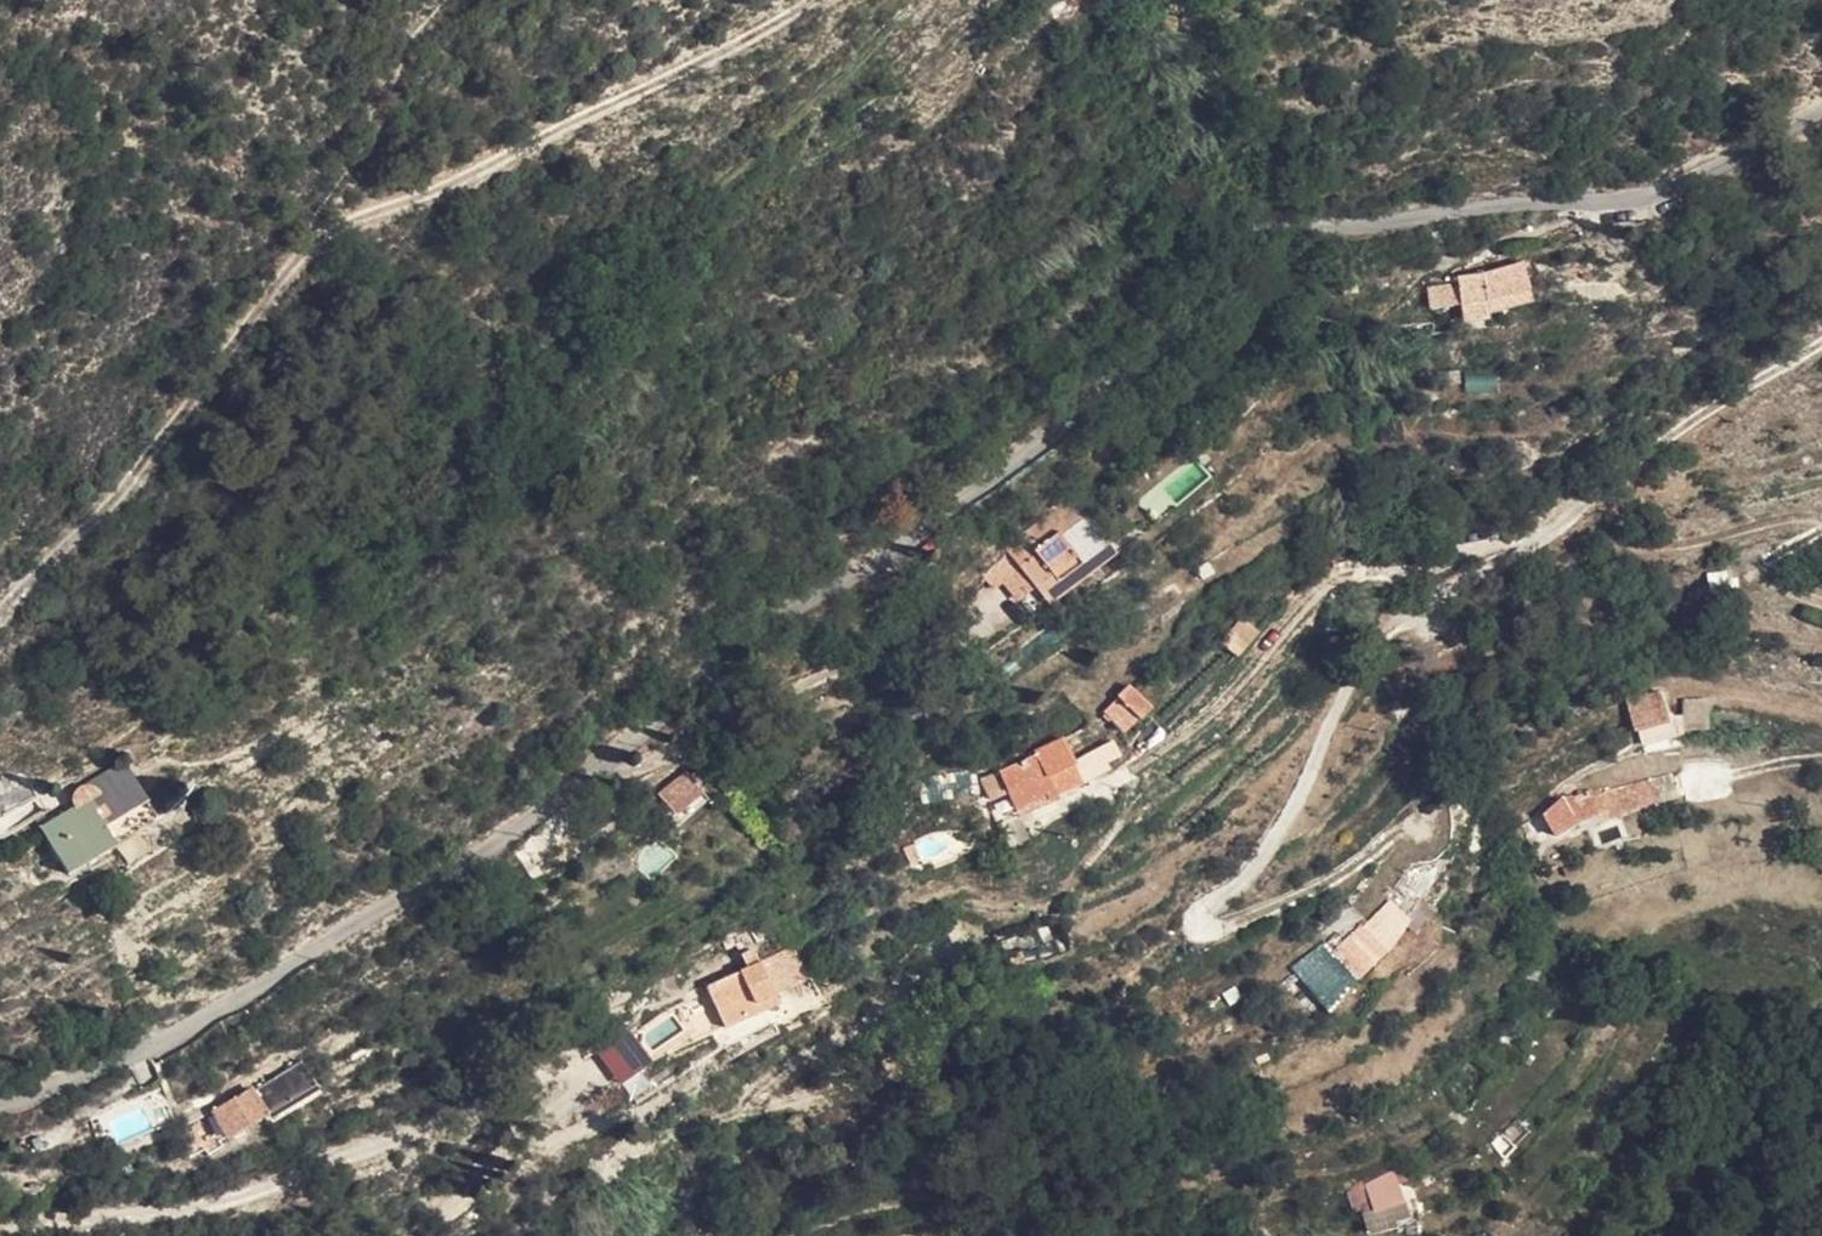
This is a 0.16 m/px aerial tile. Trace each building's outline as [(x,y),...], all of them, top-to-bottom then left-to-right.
[(1463,296),(1487,295),(1486,276),(1462,278),(1462,286),(1463,296)] [(1431,289),(1432,308),(1464,306),(1463,296),(1462,286),(1431,289)] [(1465,322),(1489,321),(1487,295),(1463,296),(1464,306),(1465,322)] [(1052,520),(1062,531),(1084,509),(1075,499),(1052,520)] [(1026,542),(1035,552),(1019,565),(1038,585),(1055,570),(1061,577),(1108,535),(1084,509),(1062,531),(1052,520),(1026,542)] [(1119,548),(1108,535),(1061,577),(1055,570),(1038,585),(1054,603),(1119,548)] [(1010,555),(1019,565),(1035,552),(1026,542),(1010,555)] [(1136,685),(1126,700),(1139,719),(1152,705),(1136,685)] [(1670,730),(1661,688),(1637,693),(1646,734),(1670,730)] [(1713,727),(1712,698),(1689,699),(1691,729),(1713,727)] [(1121,733),(1139,719),(1126,700),(1109,711),(1121,733)] [(1087,725),(1057,742),(1070,761),(1098,744),(1087,725)] [(1039,754),(1049,773),(1070,761),(1057,742),(1044,751),(1039,754)] [(1098,744),(1070,761),(1082,780),(1109,764),(1098,744)] [(1049,773),(1039,754),(999,778),(1022,817),(1060,794),(1049,773)] [(1049,773),(1060,794),(1082,780),(1070,761),(1049,773)] [(1608,812),(1611,818),(1664,787),(1650,765),(1598,796),(1608,812)] [(656,796),(671,816),(701,793),(711,785),(701,771),(690,779),(687,775),(656,796)] [(1562,800),(1547,810),(1566,836),(1608,812),(1598,796),(1594,790),(1567,806),(1562,800)] [(701,793),(671,816),(680,828),(710,806),(701,793)] [(86,833),(41,859),(60,890),(108,864),(96,842),(128,831),(143,825),(124,796),(79,821),(86,833)] [(143,825),(128,831),(146,857),(160,850),(143,825)] [(69,906),(146,857),(128,831),(96,842),(108,864),(60,890),(69,906)] [(1395,909),(1369,930),(1387,949),(1413,927),(1395,909)] [(1354,977),(1387,949),(1369,930),(1360,919),(1328,946),(1354,977)] [(731,1031),(783,999),(756,958),(705,990),(731,1031)] [(629,1032),(598,1055),(620,1085),(651,1061),(629,1032)] [(259,1081),(270,1109),(317,1091),(305,1063),(259,1081)] [(251,1090),(213,1111),(226,1135),(265,1117),(251,1090)] [(1382,1196),(1352,1204),(1362,1235),(1393,1228),(1382,1196)]
